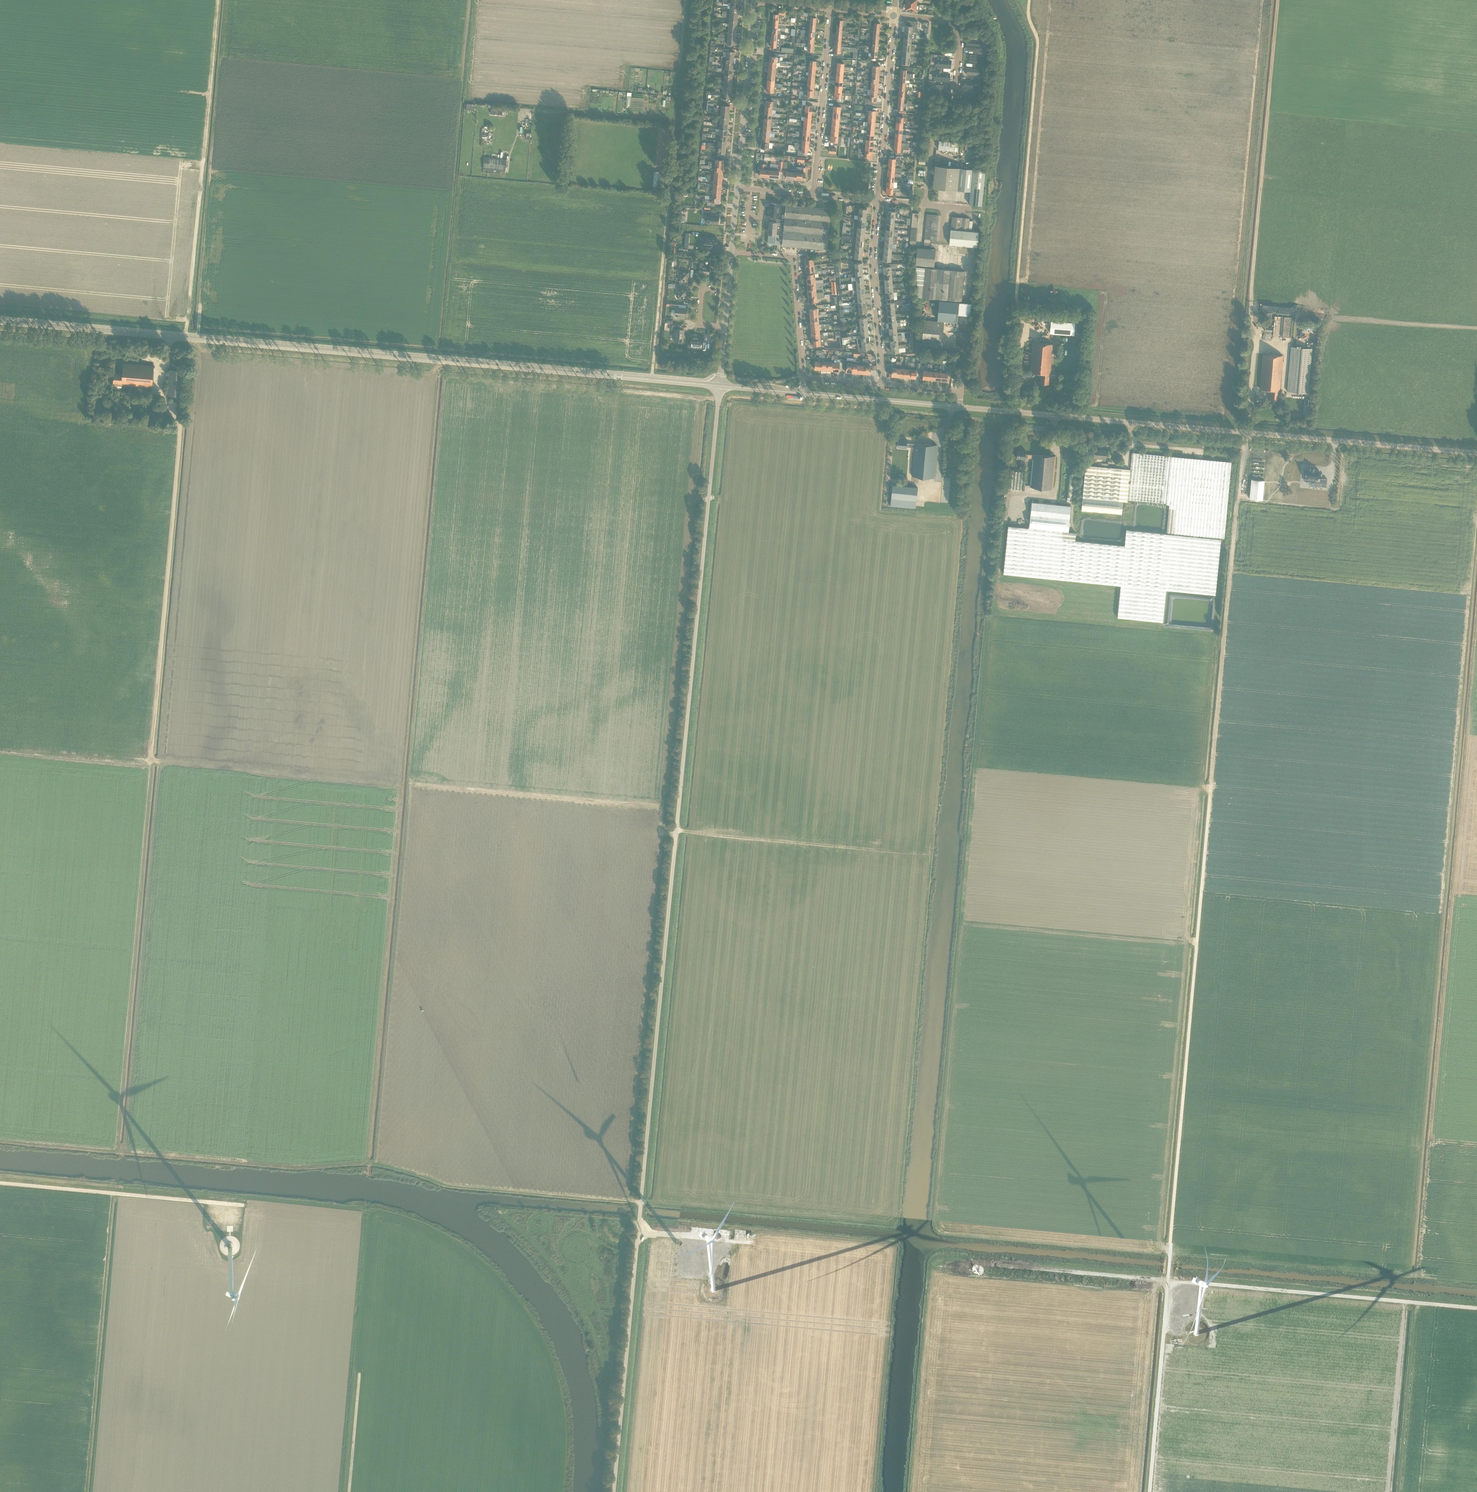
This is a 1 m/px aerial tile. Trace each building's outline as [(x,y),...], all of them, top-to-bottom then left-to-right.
[(906,3),(906,9),(912,9),(912,12),(918,13),(918,10),(919,10),(919,5),(917,4),(906,3)] [(773,20),(779,21),(779,17),(782,18),(783,14),(785,15),(786,11),(777,10),(777,14),(774,13),(773,20)] [(803,12),(802,15),(807,16),(807,19),(811,20),(810,23),(816,24),(817,17),(815,17),(812,17),(812,13),(803,12)] [(874,29),(880,29),(880,23),(876,22),(877,19),(871,19),(870,25),(875,26),(874,29)] [(905,25),(904,32),(912,33),(912,32),(916,32),(917,32),(918,22),(907,21),(906,26),(905,25)] [(809,37),(815,37),(815,30),(810,30),(806,30),(803,29),(802,29),(801,33),(805,33),(805,36),(806,36),(809,36),(809,37)] [(719,37),(718,40),(722,40),(722,43),(724,43),(724,46),(725,47),(731,47),(731,44),(732,44),(736,45),(736,38),(728,38),(725,37),(720,37),(719,37)] [(784,41),(780,41),(771,40),(771,47),(773,47),(773,51),(779,51),(780,43),(784,44),(784,41)] [(982,51),(983,44),(967,43),(966,50),(982,51)] [(711,46),(711,49),(712,50),(715,50),(715,51),(723,51),(723,56),(722,56),(722,57),(734,58),(735,52),(731,51),(731,48),(711,46)] [(860,48),(859,52),(860,52),(861,52),(863,51),(865,51),(869,52),(868,55),(870,57),(873,57),(873,56),(877,56),(878,49),(860,48)] [(770,56),(769,62),(784,63),(785,63),(785,61),(780,60),(781,56),(785,57),(785,54),(773,53),(773,56),(770,56)] [(801,65),(816,67),(817,60),(813,60),(813,56),(806,55),(806,63),(802,62),(802,65),(801,65)] [(902,57),(901,65),(909,65),(910,60),(914,61),(914,60),(914,57),(910,57),(910,58),(902,57)] [(936,58),(936,66),(953,67),(954,60),(936,58)] [(837,63),(837,69),(844,69),(847,70),(851,70),(851,67),(844,66),(844,65),(844,63),(847,63),(847,61),(847,60),(842,59),(841,63),(837,63)] [(966,67),(966,75),(981,76),(982,68),(966,67)] [(952,72),(935,71),(934,79),(952,80),(952,72)] [(979,81),(963,80),(963,88),(978,89),(979,81)] [(948,85),(932,84),(931,92),(947,93),(948,85)] [(782,87),(767,86),(767,92),(770,92),(770,95),(776,96),(776,92),(777,92),(777,89),(782,89),(782,87)] [(814,90),(800,89),(800,91),(803,91),(803,94),(801,94),(801,98),(810,99),(811,96),(814,96),(814,90)] [(720,92),(720,94),(723,95),(723,97),(721,97),(721,101),(727,102),(728,99),(731,99),(731,93),(723,92),(720,92)] [(834,98),(837,98),(837,102),(843,102),(843,99),(844,99),(845,95),(848,96),(848,93),(845,93),(842,93),(835,92),(834,98)] [(877,102),(877,96),(870,96),(870,100),(865,99),(865,105),(872,105),(873,102),(877,102)] [(765,102),(765,106),(777,107),(778,98),(776,98),(770,97),(770,101),(766,100),(765,102)] [(705,109),(705,110),(707,110),(708,110),(709,105),(713,105),(714,101),(706,100),(705,107),(705,109)] [(798,110),(812,112),(812,106),(810,105),(810,100),(806,100),(806,105),(802,104),(802,108),(799,108),(798,110)] [(714,107),(714,111),(718,111),(721,111),(729,112),(730,106),(727,106),(727,102),(721,101),(721,105),(722,105),(721,108),(714,107)] [(833,112),(840,112),(841,107),(844,107),(844,104),(838,103),(837,106),(834,106),(833,112)] [(898,103),(897,110),(899,110),(899,113),(906,113),(907,106),(911,106),(914,106),(914,104),(912,104),(907,104),(904,103),(898,103)] [(873,106),(866,106),(866,110),(869,110),(869,114),(856,112),(856,115),(869,116),(876,117),(877,111),(873,110),(873,106)] [(896,122),(910,124),(911,121),(908,120),(908,117),(907,117),(907,114),(901,114),(900,117),(897,117),(896,122)] [(479,144),(489,144),(489,129),(482,129),(482,133),(479,133),(479,144)] [(833,144),(841,145),(842,136),(838,136),(831,135),(830,141),(833,142),(833,144)] [(938,150),(959,152),(959,143),(939,141),(938,150)] [(761,144),(761,148),(765,148),(765,152),(768,152),(773,153),(774,149),(772,149),(773,143),(769,143),(762,142),(762,144),(761,144)] [(809,147),(795,145),(795,148),(799,148),(798,155),(804,156),(804,152),(808,152),(809,147)] [(894,146),(893,152),(896,152),(896,154),(903,155),(903,151),(903,150),(909,150),(909,147),(894,146)] [(708,165),(724,166),(724,160),(722,160),(722,157),(715,156),(714,160),(715,160),(715,163),(712,163),(712,162),(708,162),(708,165)] [(772,167),(771,177),(778,178),(779,173),(783,174),(784,156),(779,156),(779,161),(778,167),(772,167)] [(888,164),(895,165),(902,166),(902,163),(900,163),(900,157),(896,156),(896,159),(889,158),(888,164)] [(484,157),(483,169),(505,171),(505,169),(506,169),(507,169),(507,168),(506,167),(506,166),(508,166),(508,163),(506,163),(506,159),(484,157)] [(788,161),(784,161),(783,174),(786,174),(786,178),(796,179),(797,169),(788,168),(788,170),(787,169),(788,161)] [(760,176),(771,177),(772,167),(767,166),(767,164),(761,164),(761,169),(760,169),(760,176)] [(806,167),(797,166),(796,179),(805,180),(806,167)] [(982,206),(983,193),(985,171),(935,166),(933,189),(970,192),(969,205),(982,206)] [(658,186),(662,187),(661,192),(668,192),(668,187),(664,187),(666,172),(659,171),(658,186)] [(897,189),(893,188),(886,188),(886,194),(891,194),(890,197),(895,197),(895,191),(900,192),(900,189),(897,189)] [(712,196),(710,195),(710,199),(705,198),(705,201),(707,202),(707,205),(715,206),(716,203),(720,203),(721,197),(712,196)] [(780,204),(770,203),(770,207),(768,206),(767,211),(769,211),(769,215),(778,216),(780,204)] [(783,235),(782,245),(782,246),(827,250),(831,209),(786,205),(784,226),(784,229),(783,235)] [(854,216),(858,216),(866,217),(867,209),(859,208),(859,213),(854,213),(854,216)] [(888,211),(887,217),(897,218),(898,214),(900,214),(900,211),(900,208),(895,208),(895,211),(895,212),(888,211)] [(711,211),(705,211),(704,214),(707,215),(707,223),(719,224),(719,215),(711,215),(711,211)] [(978,232),(967,231),(969,219),(952,217),(950,245),(977,247),(978,232)] [(777,228),(784,229),(784,226),(782,225),(777,224),(777,223),(780,223),(780,219),(770,219),(770,222),(769,222),(768,228),(776,229),(777,228)] [(776,229),(768,228),(768,234),(767,244),(782,245),(783,235),(776,235),(776,229)] [(717,238),(704,237),(704,242),(701,241),(700,248),(710,249),(710,246),(716,246),(717,238)] [(923,248),(918,247),(916,265),(935,266),(936,249),(929,249),(923,248)] [(891,255),(884,254),(883,261),(891,262),(891,257),(895,257),(895,255),(891,255)] [(855,271),(862,270),(862,263),(854,264),(855,268),(850,269),(851,271),(855,271)] [(883,267),(883,273),(891,272),(891,268),(896,267),(896,264),(891,264),(886,265),(886,267),(883,267)] [(699,274),(709,275),(709,267),(700,266),(699,274)] [(965,271),(916,266),(916,270),(919,297),(962,300),(965,271)] [(679,281),(688,282),(688,272),(679,271),(679,281)] [(677,298),(686,299),(687,289),(678,288),(677,298)] [(893,290),(885,291),(886,299),(893,298),(893,293),(897,293),(897,290),(893,290)] [(894,303),(886,303),(887,309),(897,308),(896,305),(905,304),(904,300),(895,301),(894,303)] [(939,311),(938,321),(958,322),(959,315),(971,316),(972,303),(962,303),(940,301),(939,311)] [(685,308),(678,308),(678,304),(669,304),(668,306),(674,309),(675,309),(674,316),(677,316),(677,320),(684,320),(684,317),(685,317),(685,308)] [(859,326),(867,325),(866,318),(859,318),(859,323),(855,324),(855,326),(859,326)] [(936,322),(923,321),(921,346),(941,348),(944,322),(936,322)] [(1050,333),(1074,335),(1075,323),(1051,321),(1050,333)] [(674,342),(682,342),(683,330),(681,330),(681,326),(671,325),(671,329),(675,329),(674,342)] [(690,335),(689,345),(703,347),(702,355),(710,356),(710,350),(706,350),(706,343),(703,342),(703,337),(690,335)] [(1050,374),(1053,344),(1033,342),(1031,372),(1042,373),(1041,378),(1040,383),(1049,384),(1050,374)] [(869,344),(857,345),(857,351),(867,352),(867,348),(869,348),(869,344)] [(905,345),(898,345),(890,346),(890,353),(898,352),(898,353),(905,352),(905,348),(905,345)] [(1288,391),(1309,393),(1313,349),(1292,347),(1288,391)] [(811,358),(810,366),(814,366),(814,369),(820,370),(821,355),(822,352),(822,351),(816,350),(816,354),(819,355),(819,358),(811,358)] [(1280,390),(1283,356),(1264,354),(1260,388),(1272,389),(1271,395),(1270,395),(1270,400),(1279,400),(1280,390)] [(834,356),(833,360),(832,371),(838,372),(839,368),(842,368),(843,360),(843,359),(841,359),(840,359),(839,363),(836,363),(837,356),(834,356)] [(851,373),(852,361),(843,360),(842,368),(845,368),(845,372),(851,373)] [(942,365),(940,381),(946,382),(947,375),(950,375),(950,370),(945,370),(945,365),(944,365),(945,361),(942,361),(942,365)] [(890,376),(897,377),(898,362),(896,362),(895,369),(892,368),(892,365),(887,365),(887,373),(891,373),(890,376)] [(115,385),(122,386),(122,384),(152,387),(154,366),(124,363),(123,373),(114,373),(113,382),(115,383),(115,385)] [(167,395),(182,396),(184,370),(169,369),(167,395)] [(907,446),(915,447),(915,443),(907,443),(907,439),(899,439),(898,447),(907,448),(907,446)] [(913,475),(935,477),(937,445),(915,443),(915,447),(913,475)] [(1102,464),(1108,464),(1108,461),(1106,461),(1107,450),(1095,449),(1094,458),(1102,458),(1102,464)] [(1018,450),(1017,458),(1025,459),(1025,458),(1033,458),(1034,455),(1026,454),(1026,451),(1018,450)] [(1131,470),(1086,466),(1082,510),(1122,514),(1123,499),(1160,503),(1160,504),(1169,505),(1167,532),(1225,538),(1231,462),(1132,452),(1131,470)] [(1031,486),(1053,488),(1056,456),(1034,454),(1034,455),(1033,458),(1031,486)] [(951,497),(950,466),(945,467),(945,474),(943,474),(943,491),(943,497),(951,497)] [(1304,469),(1304,473),(1305,473),(1305,478),(1305,481),(1311,482),(1310,485),(1321,486),(1327,487),(1327,479),(1322,478),(1321,479),(1318,478),(1319,470),(1319,469),(1318,469),(1314,469),(1314,468),(1313,468),(1313,469),(1314,469),(1311,469),(1311,468),(1311,469),(1306,468),(1306,469),(1304,469)] [(1018,471),(1011,470),(1009,488),(1016,489),(1018,471)] [(1251,478),(1249,498),(1263,499),(1265,480),(1251,478)] [(917,500),(918,487),(893,485),(892,498),(891,506),(916,508),(917,500)] [(1071,506),(1032,502),(1031,515),(1070,519),(1071,506)] [(1070,519),(1031,515),(1029,527),(1069,531),(1070,519)] [(1076,532),(1009,526),(1004,573),(1121,585),(1118,617),(1163,621),(1166,590),(1216,595),(1221,539),(1126,529),(1125,545),(1075,540),(1076,532)]
